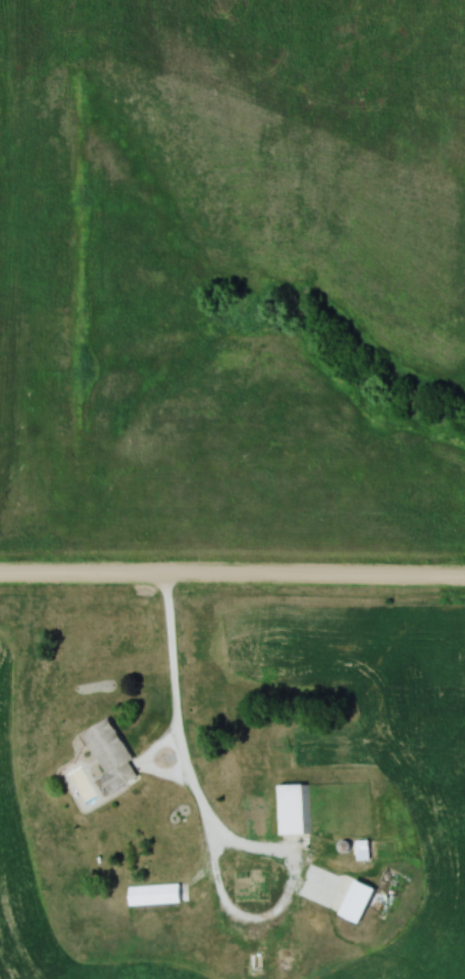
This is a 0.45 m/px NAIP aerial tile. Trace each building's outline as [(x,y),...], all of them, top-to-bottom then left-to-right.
[(109,775),(105,777),(114,794),(145,776),(112,718),(85,733),(109,775)] [(312,786),(278,786),(278,835),(312,835),(312,786)] [(184,904),(184,885),(132,886),(132,905),(184,904)]
